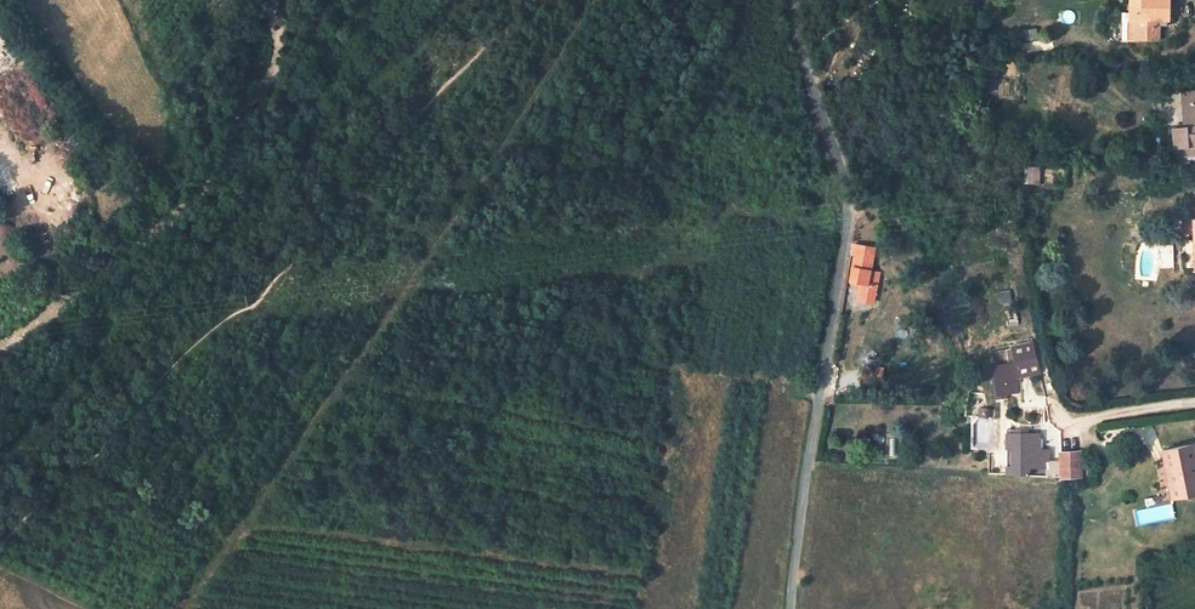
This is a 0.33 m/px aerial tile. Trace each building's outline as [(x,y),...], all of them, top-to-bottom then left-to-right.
[(1158,33),(1157,19),(1155,19),(1155,12),(1167,11),(1166,0),(1127,0),(1126,18),(1118,18),(1118,34),(1158,33)] [(1194,149),(1194,88),(1180,89),(1182,121),(1173,121),(1174,150),(1194,149)] [(1024,184),(1041,184),(1041,167),(1024,167),(1024,184)] [(851,280),(863,282),(860,300),(874,302),(879,273),(870,271),(873,248),(859,245),(852,244),(851,253),(855,254),(851,280)] [(1040,372),(1032,341),(1012,346),(1016,362),(1020,378),(1040,372)] [(996,365),(996,366),(990,367),(992,376),(998,376),(1000,394),(1006,393),(1017,392),(1015,379),(1013,363),(1008,364),(996,365)] [(998,376),(992,376),(995,399),(1007,398),(1006,393),(1000,394),(998,376)] [(989,409),(980,408),(979,417),(988,418),(989,409)] [(1026,429),(1006,429),(1006,474),(1062,478),(1061,462),(1048,462),(1048,450),(1035,450),(1035,434),(1027,434),(1026,429)] [(1192,444),(1162,450),(1164,461),(1155,463),(1159,479),(1168,477),(1172,499),(1194,494),(1194,457),(1192,444)] [(1061,462),(1062,478),(1080,477),(1079,452),(1060,453),(1061,462)] [(1168,477),(1159,479),(1163,500),(1172,499),(1168,477)] [(1136,509),(1139,524),(1175,517),(1172,502),(1136,509)]
